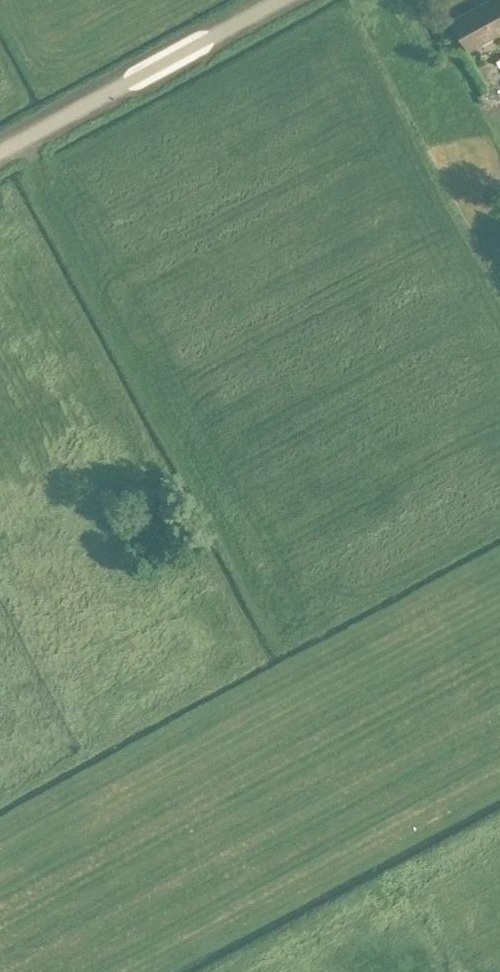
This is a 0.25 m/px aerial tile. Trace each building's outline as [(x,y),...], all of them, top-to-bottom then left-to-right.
[(477,5),(479,7),(454,21),(470,49),(495,35),(498,41),(499,40),(499,0),(486,0),(477,5)] [(130,522),(142,516),(138,508),(126,513),(130,522)]
